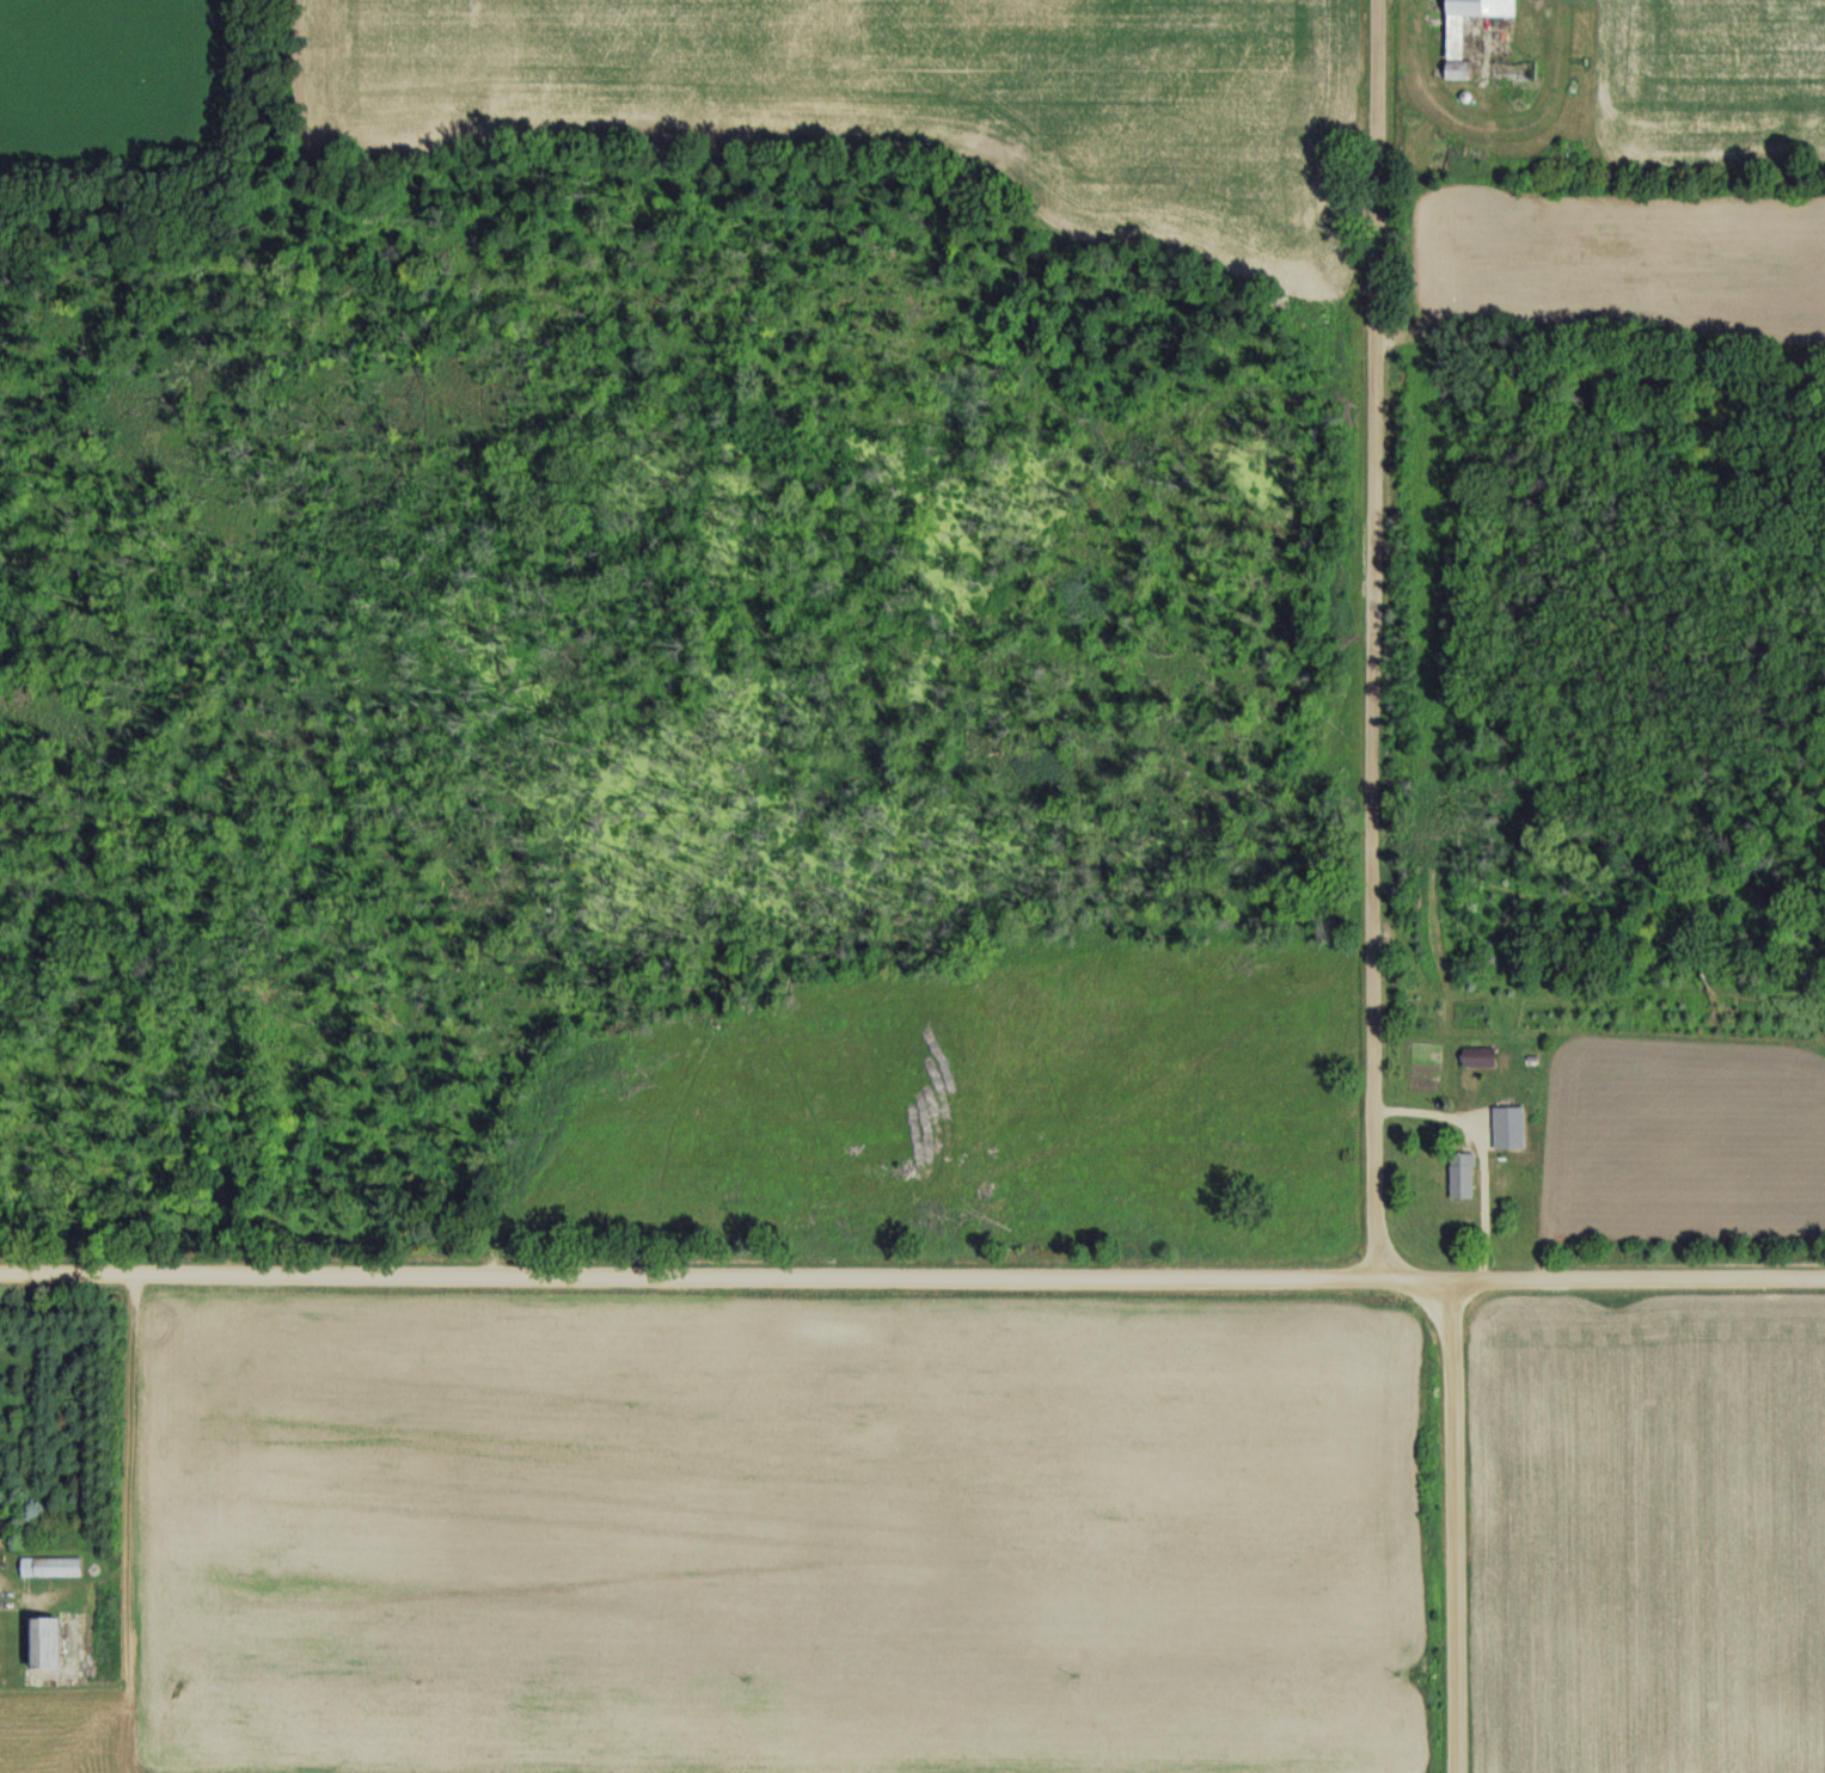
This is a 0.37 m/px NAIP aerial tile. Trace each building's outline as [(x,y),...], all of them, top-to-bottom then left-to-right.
[(1476,80),(1476,60),(1464,60),(1465,15),(1516,16),(1517,0),(1451,0),(1449,79),(1476,80)] [(1499,1048),(1465,1048),(1465,1068),(1499,1068),(1499,1048)] [(1453,1199),(1476,1199),(1476,1154),(1453,1153),(1453,1199)] [(84,1557),(23,1557),(23,1576),(84,1576),(84,1557)] [(63,1668),(63,1618),(32,1618),(32,1668),(63,1668)]
